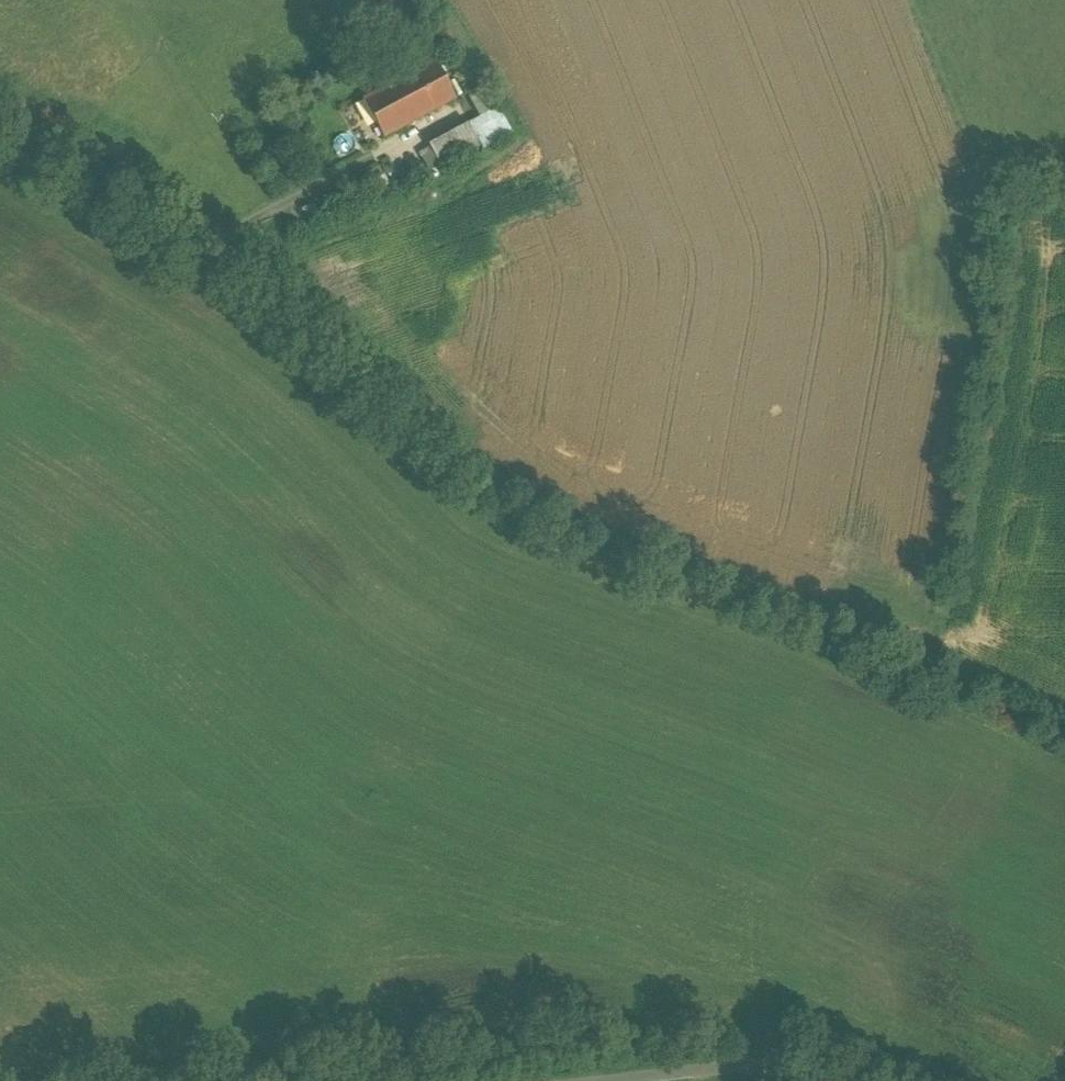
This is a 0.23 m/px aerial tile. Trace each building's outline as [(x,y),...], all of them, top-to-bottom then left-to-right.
[(385,124),(459,87),(439,48),(365,85),(385,124)]
